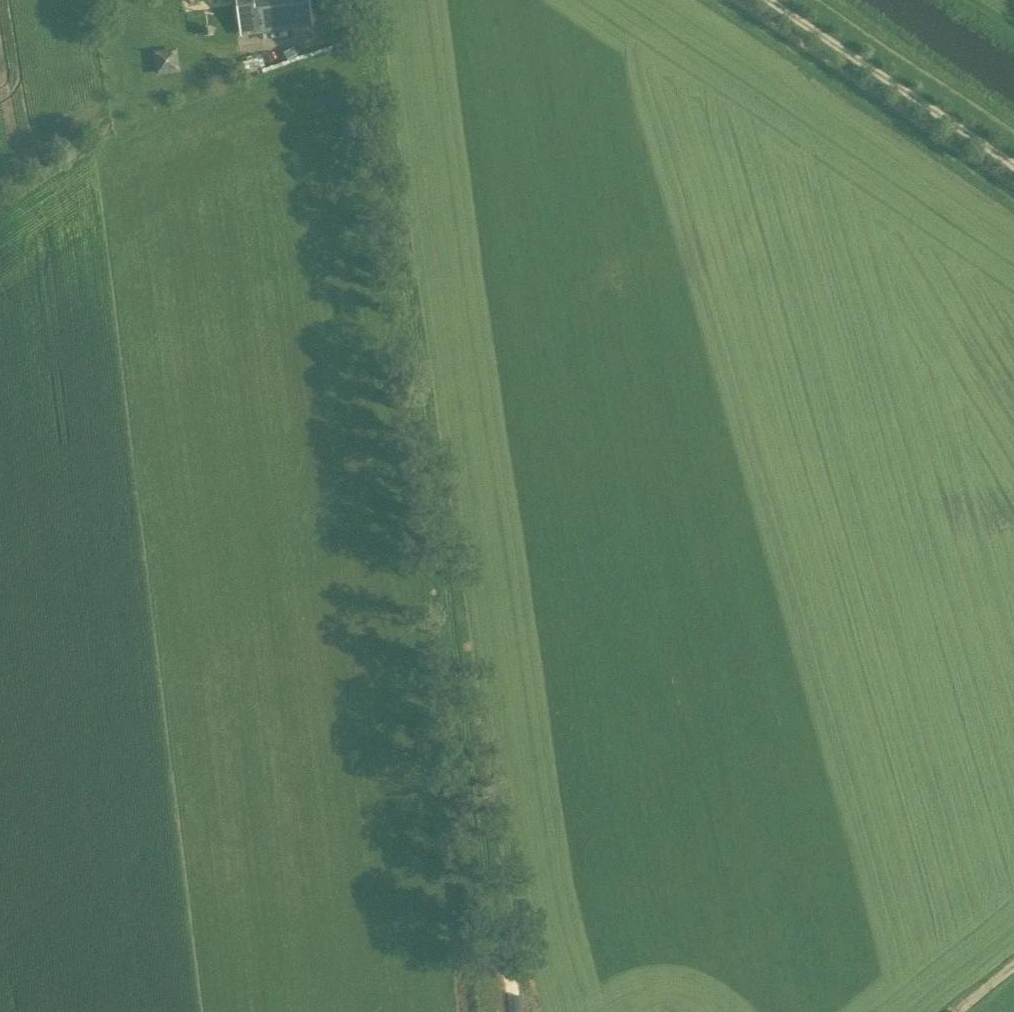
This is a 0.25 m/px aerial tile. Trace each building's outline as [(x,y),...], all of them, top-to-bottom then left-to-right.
[(309,0),(237,0),(241,31),(257,29),(258,35),(313,28),(309,0)] [(150,73),(175,74),(176,52),(150,51),(150,73)]
